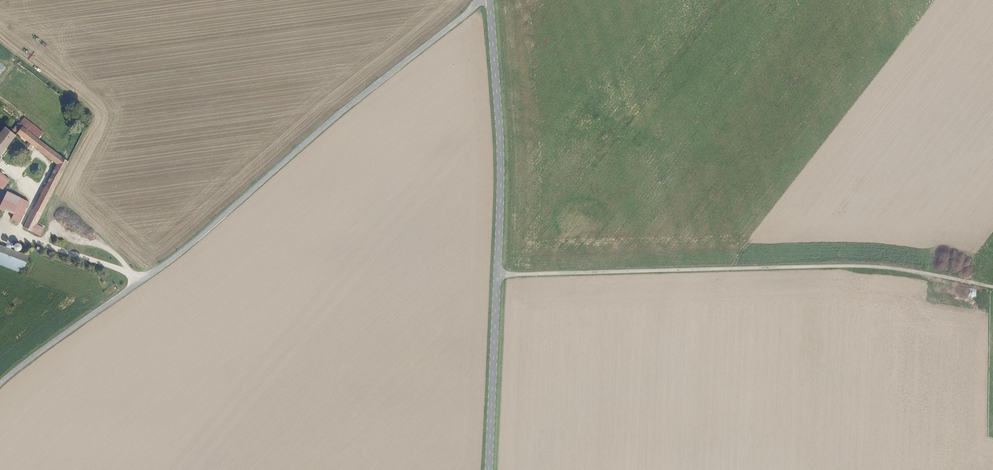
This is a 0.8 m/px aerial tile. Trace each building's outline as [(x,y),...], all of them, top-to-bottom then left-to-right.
[(2,87),(13,94),(15,92),(4,84),(2,87)] [(37,221),(38,220),(42,211),(47,202),(50,195),(70,158),(18,119),(12,128),(56,162),(32,207),(31,206),(21,225),(32,231),(37,221)] [(16,133),(5,125),(0,131),(0,153),(16,133)] [(15,224),(26,204),(6,192),(0,201),(0,206),(3,208),(5,209),(11,213),(7,220),(15,224)] [(32,231),(40,235),(45,225),(37,221),(32,231)] [(82,229),(80,231),(87,237),(89,235),(82,229)] [(28,255),(0,244),(0,264),(21,273),(23,268),(25,268),(30,256),(28,255)] [(113,281),(115,284),(123,278),(120,274),(115,277),(116,279),(113,281)]
